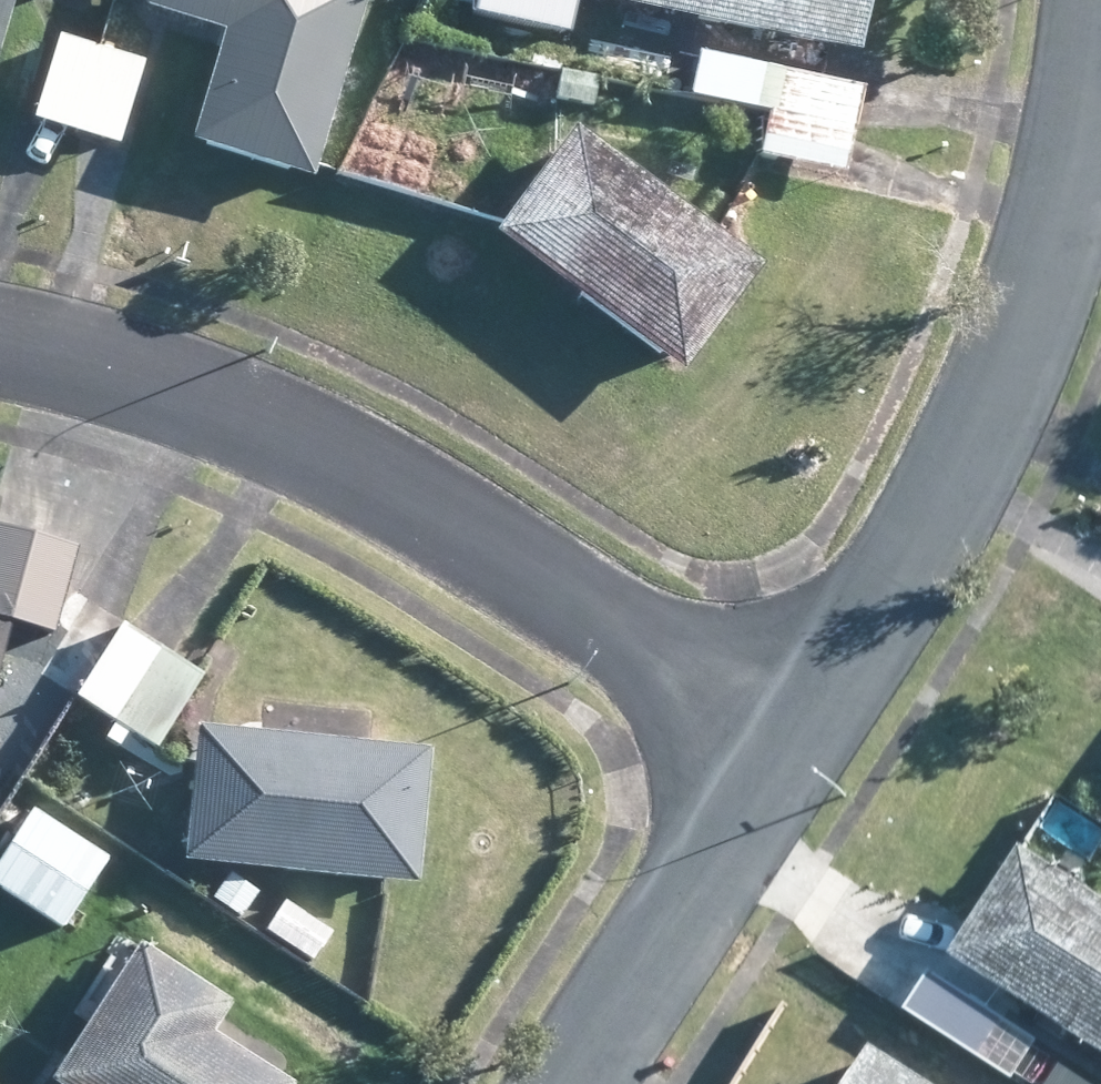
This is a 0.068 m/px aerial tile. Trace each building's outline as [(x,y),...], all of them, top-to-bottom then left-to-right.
[(1,77),(24,0),(0,0),(0,76),(1,77)] [(353,55),(370,0),(156,0),(155,4),(160,6),(228,27),(236,29),(206,123),(202,138),(317,175),(345,82),(353,55)] [(578,33),(585,0),(484,0),(481,12),(578,33)] [(869,50),(880,0),(635,0),(869,50)] [(107,44),(96,41),(69,32),(66,44),(43,115),(75,126),(80,128),(107,44)] [(155,60),(152,58),(107,44),(80,128),(127,143),(155,60)] [(873,86),(836,77),(735,58),(726,98),(777,109),(865,127),(873,86)] [(558,95),(602,104),(607,77),(564,69),(558,95)] [(855,173),(865,127),(777,109),(767,155),(855,173)] [(610,139),(596,127),(588,122),(579,133),(561,158),(507,229),(694,369),(774,262),(610,139)] [(51,628),(59,630),(81,545),(0,525),(0,705),(21,621),(51,628)] [(132,621),(120,613),(94,596),(47,669),(55,674),(40,697),(70,715),(83,694),(132,621)] [(174,648),(138,625),(132,621),(83,694),(165,747),(212,673),(203,667),(174,648)] [(269,730),(214,724),(206,724),(202,762),(193,859),(427,883),(440,747),(369,740),(269,730)] [(70,929),(118,856),(38,803),(0,860),(0,883),(70,929)] [(1034,845),(964,953),(1100,1041),(1100,887),(1034,845)] [(266,890),(235,868),(214,895),(246,917),(266,890)] [(340,930),(292,898),(272,927),(319,961),(340,930)] [(225,1030),(243,1002),(149,943),(60,1081),(65,1083),(308,1083),(225,1030)] [(1015,1020),(941,968),(914,1007),(988,1059),(1015,1020)] [(887,1046),(862,1083),(946,1083),(887,1046)]
